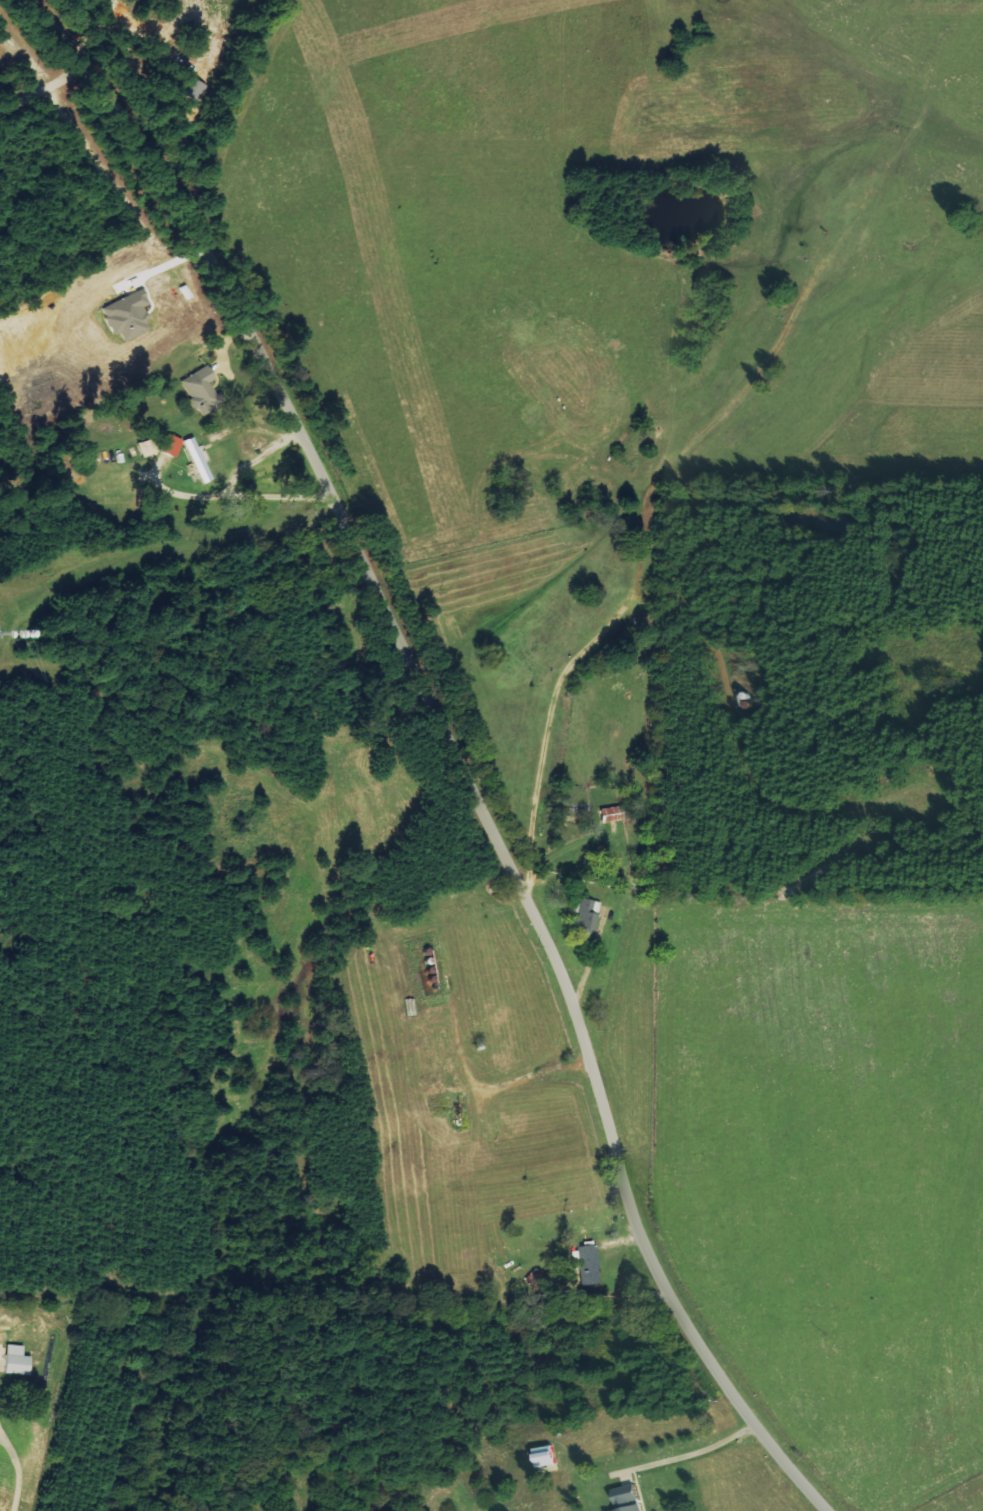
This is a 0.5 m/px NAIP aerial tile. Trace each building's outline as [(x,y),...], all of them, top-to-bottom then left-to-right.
[(179,381),(199,416),(221,404),(209,382),(216,378),(208,365),(179,381)] [(210,481),(196,436),(186,439),(200,484),(210,481)] [(600,810),(603,824),(624,818),(623,814),(632,812),(630,803),(600,810)] [(599,902),(581,899),(573,938),(591,941),(599,902)] [(601,1283),(595,1244),(576,1247),(582,1286),(601,1283)] [(23,1356),(23,1346),(6,1345),(4,1373),(30,1375),(31,1357),(23,1356)] [(562,1463),(556,1445),(538,1450),(544,1468),(562,1463)] [(638,1484),(616,1490),(622,1509),(615,1510),(646,1510),(638,1484)]
